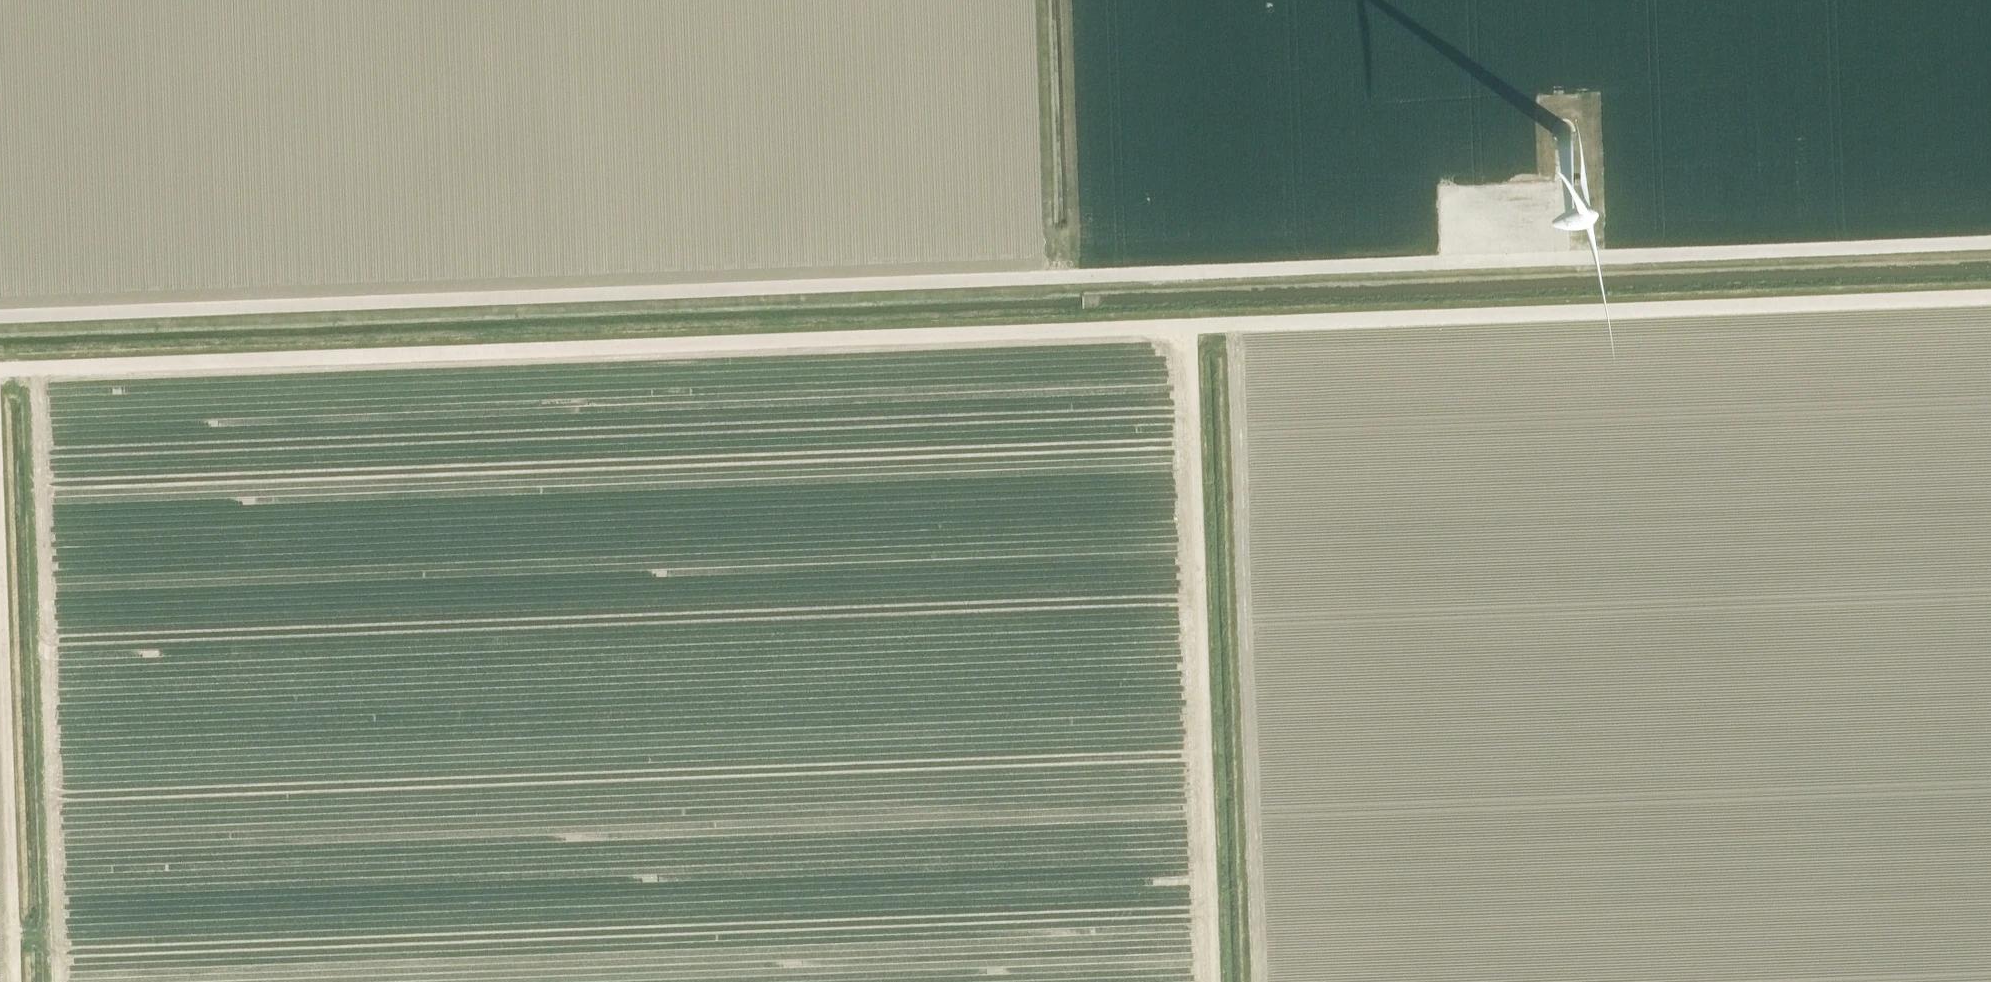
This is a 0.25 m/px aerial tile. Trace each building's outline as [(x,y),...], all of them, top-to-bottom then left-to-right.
[(1573,133),(1573,132),(1573,131),(1573,130),(1573,129),(1572,128),(1572,127),(1571,126),(1570,125),(1569,125),(1569,124),(1568,124),(1567,123),(1566,123),(1565,123),(1564,123),(1563,123),(1562,123),(1561,123),(1560,124),(1559,125),(1558,126),(1557,126),(1557,127),(1556,128),(1556,129),(1556,130),(1555,130),(1555,131),(1555,132),(1555,133),(1556,134),(1556,135),(1556,136),(1557,136),(1557,137),(1557,138),(1558,138),(1559,139),(1560,140),(1561,140),(1562,140),(1563,141),(1564,141),(1565,141),(1566,141),(1567,140),(1568,140),(1569,140),(1569,139),(1570,139),(1571,138),(1572,137),(1572,136),(1573,135),(1573,134),(1573,133)]
